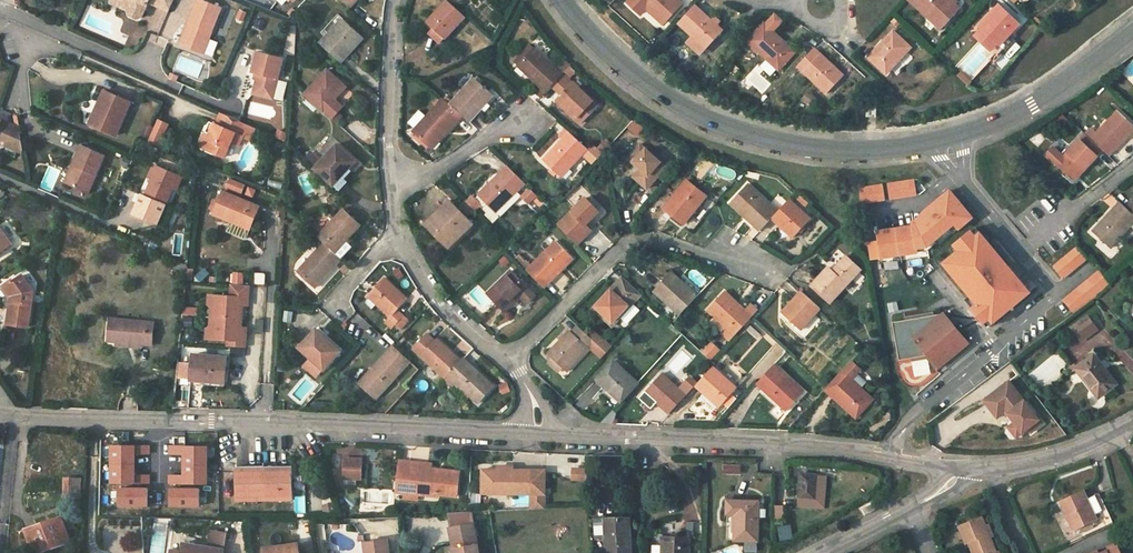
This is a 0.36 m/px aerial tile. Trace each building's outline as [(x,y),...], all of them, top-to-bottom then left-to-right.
[(119,6),(128,10),(128,11),(130,16),(137,19),(142,17),(146,8),(146,7),(145,3),(146,0),(121,0),(119,6)] [(150,1),(169,9),(173,0),(147,0),(150,1)] [(202,0),(198,0),(189,21),(193,22),(184,45),(202,53),(221,7),(202,0)] [(350,8),(358,0),(341,0),(350,8)] [(638,10),(646,2),(649,5),(647,7),(664,23),(682,4),(678,0),(630,0),(629,1),(638,10)] [(696,5),(701,10),(710,0),(700,0),(696,5)] [(941,29),(960,8),(955,4),(951,0),(910,0),(941,29)] [(445,39),(447,38),(451,33),(465,17),(448,1),(428,23),(435,30),(445,39)] [(642,13),(647,7),(649,5),(646,2),(638,10),(642,13)] [(694,36),(707,48),(723,31),(717,25),(712,21),(701,10),(696,5),(680,22),(694,36)] [(984,32),(996,43),(1000,46),(1021,24),(1000,5),(979,27),(984,32)] [(240,10),(237,20),(246,22),(248,12),(240,10)] [(718,16),(712,21),(717,25),(722,19),(718,16)] [(254,28),(265,31),(268,21),(257,18),(254,28)] [(344,20),(327,38),(321,44),(341,63),(363,38),(344,20)] [(193,22),(189,21),(180,44),(184,45),(193,22)] [(796,53),(765,24),(748,40),(780,70),(796,53)] [(441,44),(445,39),(435,30),(431,35),(441,44)] [(892,32),(868,57),(886,73),(910,48),(892,32)] [(992,48),(996,43),(984,32),(980,38),(992,48)] [(701,55),(707,48),(694,36),(687,43),(701,55)] [(208,55),(215,56),(218,42),(211,40),(208,55)] [(552,87),(563,75),(562,73),(558,70),(535,48),(518,66),(540,87),(535,92),(541,98),(552,87)] [(815,49),(799,66),(828,94),(844,76),(815,49)] [(283,59),(257,52),(252,72),(258,74),(257,79),(253,94),(272,99),(283,59)] [(566,61),(558,70),(562,73),(570,65),(566,61)] [(767,62),(763,67),(773,76),(778,71),(767,62)] [(331,104),(335,99),(346,87),(328,71),(306,95),(333,119),(339,112),(331,104)] [(963,73),(959,77),(968,85),(971,81),(963,73)] [(564,74),(563,75),(552,87),(561,95),(557,100),(581,123),(598,105),(564,74)] [(474,78),(451,105),(463,116),(471,123),(494,96),(474,78)] [(782,83),(775,91),(779,94),(786,87),(782,83)] [(131,103),(104,91),(89,124),(116,136),(131,103)] [(809,92),(803,99),(811,105),(817,98),(809,92)] [(344,107),(335,99),(331,104),(339,112),(344,107)] [(463,116),(451,105),(444,99),(414,133),(433,150),(463,116)] [(877,106),(867,106),(867,117),(876,117),(877,106)] [(1085,134),(1103,151),(1109,156),(1132,130),(1132,125),(1118,112),(1097,134),(1091,128),(1085,134)] [(248,126),(220,114),(215,124),(204,148),(225,157),(231,142),(239,146),(248,126)] [(20,128),(9,129),(8,123),(0,119),(0,143),(24,154),(20,128)] [(158,148),(168,126),(158,121),(148,144),(158,148)] [(199,146),(204,148),(215,124),(210,122),(199,146)] [(146,125),(142,136),(150,139),(154,127),(146,125)] [(285,141),(288,134),(279,130),(276,137),(285,141)] [(587,149),(570,133),(545,159),(563,176),(587,149)] [(1074,182),(1103,151),(1085,134),(1057,165),(1074,182)] [(334,186),(341,178),(355,162),(337,145),(321,162),(310,153),(305,160),(334,186)] [(666,168),(641,145),(629,158),(641,169),(634,178),(648,189),(666,168)] [(105,156),(82,146),(66,183),(89,193),(105,156)] [(181,178),(154,167),(142,196),(146,197),(154,179),(173,187),(166,205),(170,206),(181,178)] [(508,167),(479,196),(488,204),(484,208),(483,209),(486,214),(485,215),(494,223),(500,217),(495,213),(525,183),(508,167)] [(346,183),(341,178),(334,186),(339,191),(346,183)] [(166,205),(173,187),(154,179),(146,197),(142,196),(134,214),(158,224),(166,205)] [(240,193),(243,185),(229,179),(226,188),(240,193)] [(915,179),(888,183),(891,201),(918,196),(915,179)] [(687,181),(665,208),(684,224),(707,197),(687,181)] [(761,230),(772,218),(778,212),(748,184),(731,203),(761,230)] [(883,184),(859,187),(862,205),(886,201),(883,184)] [(252,197),(254,190),(248,188),(245,195),(252,197)] [(537,196),(529,188),(522,196),(529,204),(537,196)] [(977,220),(953,190),(923,214),(918,221),(913,221),(914,226),(897,228),(877,231),(879,241),(869,243),(871,261),(883,259),(902,256),(902,258),(920,255),(920,251),(931,249),(958,227),(962,232),(977,220)] [(214,215),(231,222),(232,219),(251,227),(259,208),(224,192),(214,215)] [(476,199),(484,208),(488,204),(479,196),(476,199)] [(559,225),(578,244),(591,231),(586,226),(599,212),(586,199),(559,225)] [(789,199),(778,212),(772,218),(794,238),(811,219),(789,199)] [(473,225),(466,217),(458,209),(450,201),(437,213),(441,217),(430,228),(449,248),(473,225)] [(460,207),(468,215),(474,209),(466,201),(460,207)] [(1098,237),(1105,243),(1111,248),(1132,225),(1132,215),(1127,209),(1120,203),(1093,232),(1098,237)] [(466,217),(468,215),(460,207),(458,209),(466,217)] [(336,253),(346,242),(360,226),(343,210),(318,237),(324,243),(336,253)] [(426,224),(430,228),(441,217),(437,213),(426,224)] [(232,219),(231,222),(250,230),(251,227),(232,219)] [(531,232),(539,239),(544,233),(536,226),(531,232)] [(11,246),(0,230),(0,253),(11,246)] [(974,309),(988,327),(993,323),(996,327),(1036,295),(984,233),(979,237),(975,231),(956,247),(961,252),(945,264),(979,306),(974,309)] [(313,244),(319,249),(324,243),(318,237),(313,244)] [(1101,247),(1105,243),(1098,237),(1095,241),(1101,247)] [(352,247),(346,242),(336,253),(342,258),(352,247)] [(527,271),(544,288),(573,259),(557,242),(527,271)] [(315,288),(342,258),(336,253),(324,243),(319,249),(298,272),(315,288)] [(1078,247),(1054,266),(1064,280),(1090,259),(1078,247)] [(831,302),(861,269),(846,257),(837,266),(833,263),(812,285),(831,302)] [(879,272),(887,271),(884,260),(877,262),(879,272)] [(174,274),(188,277),(189,267),(177,262),(174,274)] [(1099,270),(1062,300),(1074,313),(1111,283),(1099,270)] [(488,294),(506,312),(522,296),(529,303),(536,295),(512,271),(488,294)] [(681,314),(698,296),(672,273),(655,290),(681,314)] [(11,301),(8,324),(28,327),(34,291),(22,275),(14,280),(13,279),(4,285),(13,298),(15,299),(15,301),(11,301)] [(257,276),(258,285),(268,285),(267,276),(257,276)] [(407,299),(385,279),(369,296),(391,316),(386,322),(393,328),(404,316),(397,310),(407,299)] [(641,296),(622,279),(595,309),(613,326),(641,296)] [(232,284),(231,297),(217,296),(216,304),(212,307),(212,317),(211,326),(215,330),(214,338),(229,339),(229,344),(246,346),(247,328),(238,327),(239,304),(248,304),(249,285),(232,284)] [(821,308),(802,291),(783,313),(801,330),(821,308)] [(735,336),(752,317),(745,311),(725,292),(708,310),(735,336)] [(751,305),(745,311),(752,317),(758,311),(751,305)] [(186,316),(199,316),(199,308),(186,307),(186,316)] [(969,343),(945,312),(893,321),(900,359),(929,355),(939,367),(969,343)] [(1096,328),(1087,316),(1071,328),(1081,340),(1096,328)] [(152,345),(154,323),(110,319),(108,341),(117,342),(141,344),(152,345)] [(256,334),(265,335),(267,321),(258,320),(256,334)] [(553,358),(563,368),(567,372),(589,348),(590,349),(596,342),(589,335),(578,326),(573,332),(570,331),(548,354),(553,358)] [(303,346),(327,369),(343,350),(318,329),(303,346)] [(593,331),(589,335),(596,342),(600,346),(604,341),(593,331)] [(414,350),(447,379),(449,377),(462,361),(438,339),(436,342),(428,335),(414,350)] [(819,350),(832,359),(841,346),(828,337),(819,350)] [(604,341),(600,346),(607,352),(611,347),(604,341)] [(712,361),(722,350),(712,341),(702,352),(712,361)] [(50,359),(64,362),(68,345),(54,342),(50,359)] [(601,358),(607,352),(600,346),(596,342),(590,349),(601,358)] [(377,399),(411,362),(393,346),(359,383),(377,399)] [(194,355),(191,380),(225,383),(228,358),(194,355)] [(1094,355),(1076,369),(1099,398),(1116,384),(1094,355)] [(558,373),(563,368),(553,358),(548,364),(558,373)] [(449,377),(455,382),(479,404),(495,386),(464,359),(462,361),(449,377)] [(620,401),(638,383),(613,360),(596,378),(620,401)] [(852,361),(828,388),(826,390),(856,418),(873,399),(861,388),(866,382),(857,374),(861,369),(852,361)] [(775,364),(758,382),(787,411),(805,392),(775,364)] [(713,366),(697,383),(696,385),(721,407),(725,403),(729,407),(741,394),(736,390),(737,388),(713,366)] [(669,414),(696,385),(697,383),(691,378),(680,389),(662,373),(645,391),(669,414)] [(451,387),(455,382),(449,377),(447,379),(445,381),(451,387)] [(1042,424),(1009,381),(983,401),(997,419),(1004,413),(1006,415),(1007,415),(1010,413),(1016,421),(1013,423),(1011,425),(1019,435),(1027,429),(1031,433),(1042,424)] [(503,395),(512,392),(508,382),(499,385),(503,395)] [(1010,413),(1007,415),(1013,423),(1016,421),(1010,413)] [(1016,437),(1019,435),(1011,425),(1008,427),(1016,437)] [(113,446),(112,483),(149,483),(149,475),(135,475),(135,454),(149,454),(149,446),(113,446)] [(207,484),(208,447),(170,446),(170,454),(185,454),(185,476),(170,476),(170,484),(207,484)] [(362,461),(345,460),(344,479),(361,480),(362,461)] [(401,461),(400,467),(430,470),(430,465),(401,461)] [(743,475),(743,466),(724,465),(724,475),(743,475)] [(238,468),(238,503),(294,502),(293,467),(238,468)] [(430,470),(400,467),(397,493),(407,494),(408,490),(418,491),(417,495),(439,497),(439,495),(457,497),(460,473),(430,470)] [(497,473),(497,470),(482,470),(482,485),(492,485),(492,494),(531,494),(545,494),(545,473),(531,473),(531,470),(513,470),(513,473),(497,473)] [(588,480),(588,470),(574,470),(575,480),(588,480)] [(824,509),(827,478),(801,474),(798,506),(824,509)] [(297,495),(305,496),(307,486),(299,484),(297,495)] [(492,485),(482,485),(482,494),(492,494),(492,485)] [(119,489),(119,505),(147,505),(148,489),(119,489)] [(171,490),(171,506),(199,506),(199,490),(171,490)] [(417,501),(417,495),(418,491),(408,490),(407,494),(406,500),(417,501)] [(1062,506),(1074,531),(1079,529),(1092,522),(1097,520),(1083,490),(1065,499),(1067,504),(1062,506)] [(545,494),(531,494),(531,509),(545,509),(545,494)] [(758,542),(759,502),(729,501),(728,514),(736,515),(736,541),(746,541),(758,542)] [(875,504),(864,510),(867,516),(878,510),(875,504)] [(776,506),(777,521),(787,521),(786,506),(776,506)] [(474,524),(472,513),(470,513),(469,514),(468,514),(467,514),(467,513),(449,514),(451,528),(474,524)] [(606,552),(632,552),(631,517),(589,519),(590,537),(605,536),(606,552)] [(33,552),(36,552),(70,541),(62,518),(25,530),(33,552)] [(996,552),(983,518),(960,527),(967,545),(969,544),(973,543),(978,552),(994,552),(996,552)] [(211,532),(208,548),(224,551),(227,535),(229,520),(217,520),(215,532),(211,532)] [(694,537),(694,523),(687,522),(686,537),(690,537),(694,537)] [(1094,528),(1092,522),(1079,529),(1081,534),(1094,528)] [(450,528),(455,552),(480,552),(474,524),(451,528),(450,528)] [(778,527),(781,541),(794,539),(792,525),(778,527)] [(662,552),(690,552),(690,537),(686,537),(663,536),(662,552)] [(390,540),(366,542),(368,552),(391,552),(390,540)] [(758,551),(758,542),(746,541),(745,551),(758,551)] [(973,552),(978,552),(973,543),(969,544),(973,552)] [(224,551),(208,548),(184,544),(182,552),(171,550),(171,552),(224,552),(224,551)] [(304,545),(265,550),(266,552),(305,552),(304,545)] [(1117,545),(1099,552),(1098,549),(1090,552),(1121,552),(1117,545)]
